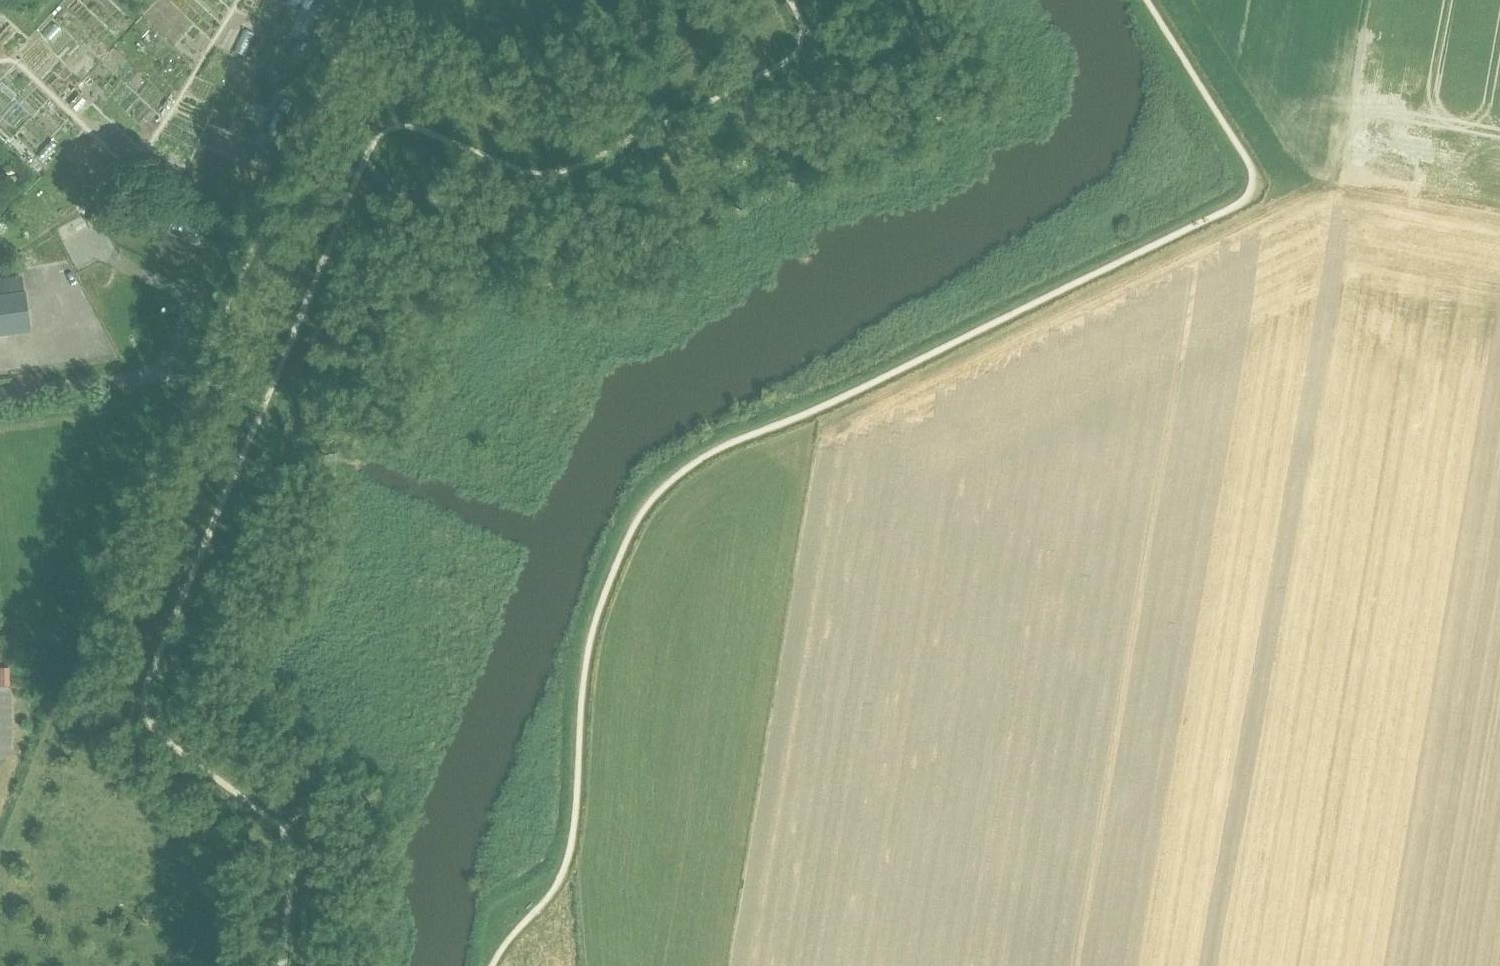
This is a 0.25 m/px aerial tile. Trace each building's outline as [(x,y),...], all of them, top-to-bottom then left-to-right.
[(300,6),(308,10),(313,0),(312,0),(303,0),(300,6)] [(197,246),(204,229),(174,215),(166,232),(197,246)] [(31,331),(23,276),(0,280),(0,335),(31,331)] [(0,668),(0,686),(8,686),(8,668),(0,668)]
